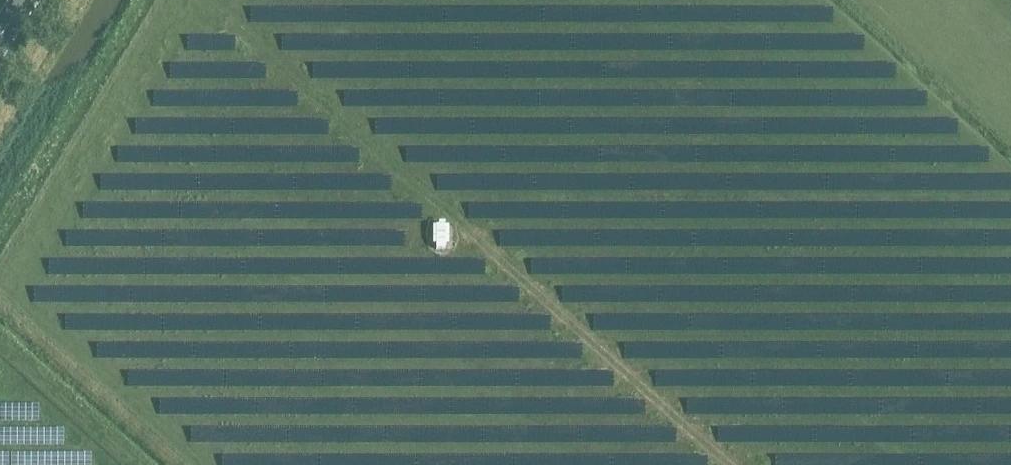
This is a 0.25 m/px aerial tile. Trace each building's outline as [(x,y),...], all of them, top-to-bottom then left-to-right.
[(449,244),(449,224),(433,224),(433,243),(436,243),(436,249),(446,249),(446,244),(449,244)]
